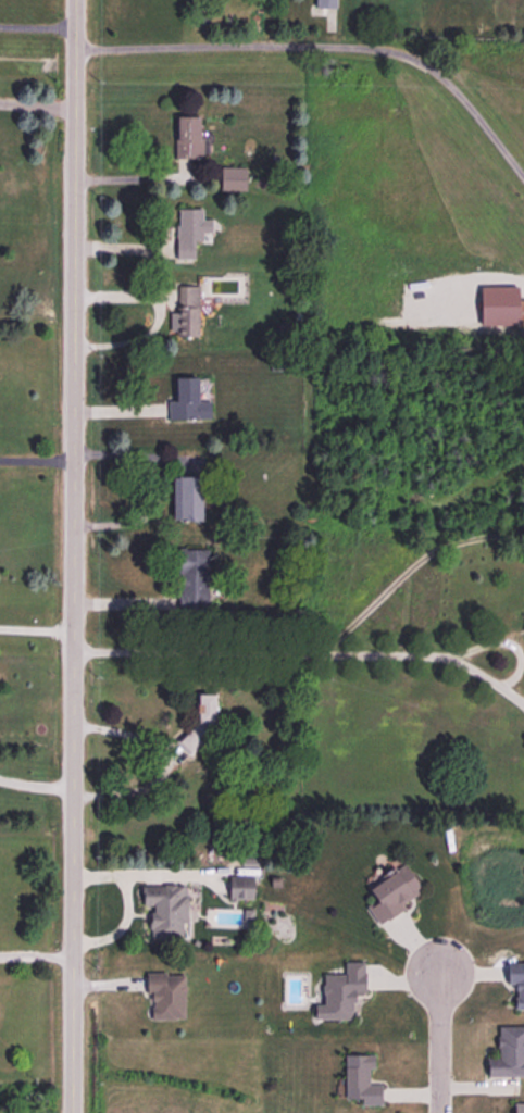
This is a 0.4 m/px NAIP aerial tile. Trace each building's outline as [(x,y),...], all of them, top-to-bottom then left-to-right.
[(335,10),(335,0),(314,0),(314,10),(335,10)] [(200,159),(200,119),(174,119),(174,159),(200,159)] [(245,192),(245,170),(219,170),(219,192),(245,192)] [(210,221),(201,221),(201,211),(175,211),(175,261),(197,261),(197,233),(210,233),(210,221)] [(175,289),(175,340),(197,340),(197,289),(175,289)] [(516,302),(516,327),(523,327),(523,302),(516,302)] [(167,422),(210,421),(209,403),(196,403),(196,380),(172,381),(172,404),(166,404),(167,422)] [(170,480),(170,524),(199,524),(199,480),(170,480)] [(178,615),(207,616),(207,552),(178,552),(178,615)] [(219,723),(219,695),(204,695),(204,731),(185,730),(184,749),(209,750),(209,723),(219,723)] [(364,889),(373,905),(366,909),(374,923),(421,896),(404,867),(364,889)] [(232,901),(258,901),(258,877),(232,877),(232,901)] [(189,941),(190,887),(145,885),(145,908),(154,908),(153,940),(189,941)] [(321,976),(320,1007),(310,1007),(310,1022),(349,1023),(350,995),(362,995),(362,964),(342,963),(342,976),(321,976)] [(506,964),(506,1011),(523,1011),(523,964),(506,964)] [(153,1021),(188,1021),(188,975),(153,974),(153,1021)] [(496,1063),(485,1063),(485,1077),(523,1078),(523,1028),(496,1028),(496,1063)] [(379,1086),(367,1086),(367,1070),(371,1070),(371,1057),(343,1057),(343,1106),(379,1106),(379,1086)] [(512,1104),(512,1112),(523,1112),(523,1104),(512,1104)]
